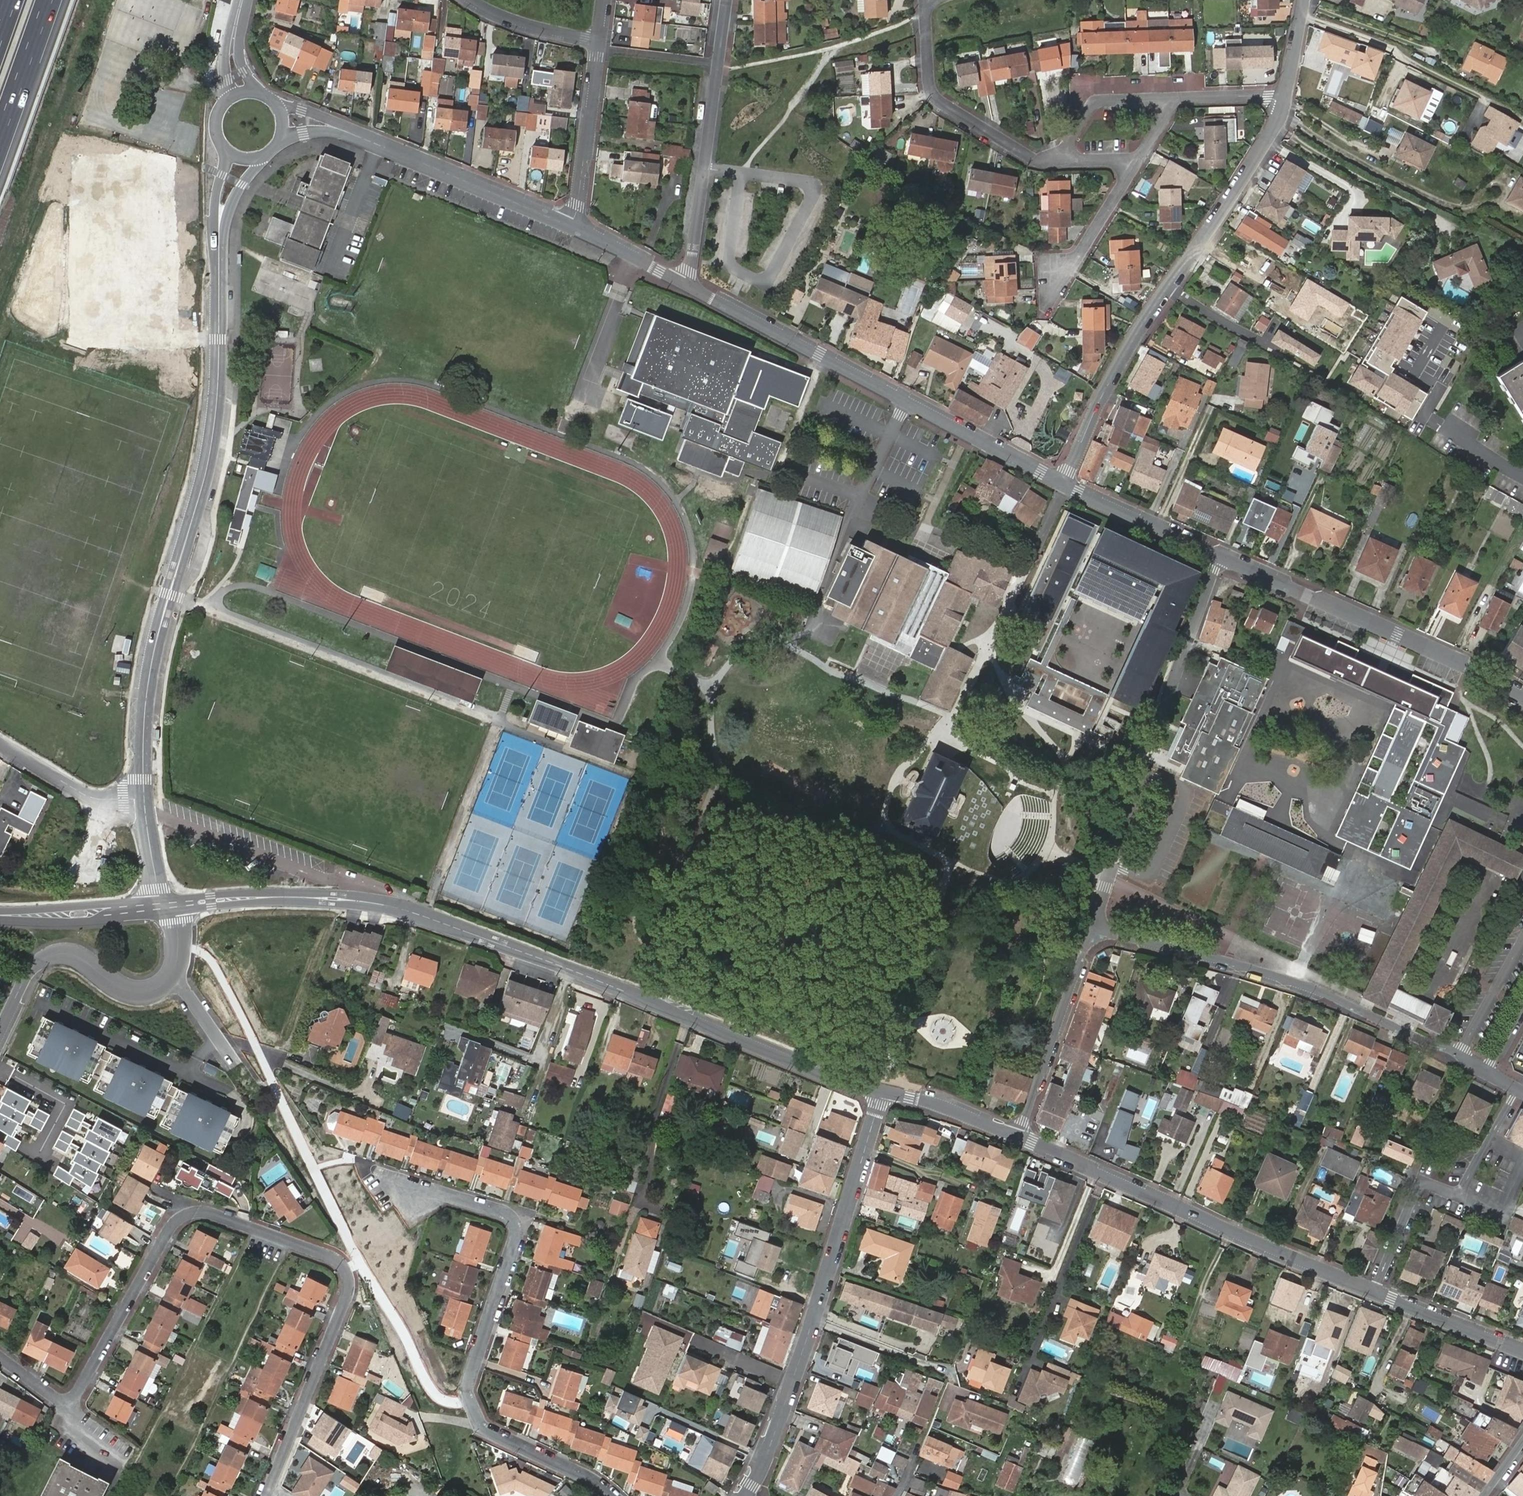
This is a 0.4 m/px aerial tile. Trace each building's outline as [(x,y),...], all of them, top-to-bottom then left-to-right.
[(297,0),(278,0),(275,10),(277,10),(275,18),(291,22),(297,0)] [(337,10),(336,18),(339,18),(347,19),(348,11),(349,2),(348,2),(348,0),(338,0),(337,10)] [(365,0),(348,0),(348,2),(349,2),(348,11),(364,12),(365,4),(365,0)] [(699,3),(681,0),(680,13),(697,16),(698,13),(699,3)] [(783,22),(783,12),(783,0),(753,0),(754,23),(783,22)] [(865,11),(865,17),(886,16),(885,0),(864,0),(865,11)] [(1277,0),(1257,0),(1257,8),(1257,16),(1273,16),(1273,9),(1277,8),(1277,0)] [(1396,1),(1394,4),(1416,15),(1424,0),(1395,0),(1396,1)] [(705,12),(706,3),(699,3),(698,13),(703,14),(703,12),(705,12)] [(652,22),(660,23),(662,7),(635,4),(633,19),(652,22)] [(411,29),(414,10),(398,8),(396,27),(411,29)] [(430,12),(414,10),(411,29),(427,31),(430,12)] [(1103,23),(1102,12),(1081,12),(1081,30),(1077,30),(1077,40),(1082,40),(1082,53),(1104,53),(1103,23)] [(1137,22),(1125,23),(1126,52),(1148,51),(1146,22),(1146,12),(1137,12),(1137,22)] [(126,28),(129,15),(121,13),(118,26),(126,28)] [(347,35),(349,35),(354,36),(355,31),(355,28),(349,28),(350,19),(347,19),(339,18),(337,32),(347,33),(347,35)] [(652,22),(633,19),(631,36),(634,36),(633,43),(646,46),(647,38),(650,38),(652,22)] [(1190,20),(1168,21),(1169,51),(1191,50),(1190,20)] [(1169,51),(1168,21),(1146,22),(1148,51),(1154,51),(1154,47),(1158,47),(1158,51),(1158,67),(1170,67),(1169,51)] [(385,40),(388,24),(376,22),(374,39),(377,39),(385,40)] [(783,22),(754,23),(755,46),(774,45),(774,42),(784,42),(783,22)] [(1126,52),(1125,23),(1103,23),(1104,53),(1126,52)] [(820,26),(821,38),(837,36),(835,28),(824,30),(824,26),(820,26)] [(293,65),(304,40),(276,27),(269,43),(281,49),(281,50),(286,52),(284,57),(282,61),(293,65)] [(410,36),(411,29),(396,27),(395,34),(410,36)] [(1382,52),(1323,30),(1314,54),(1373,76),(1382,52)] [(433,58),(436,37),(425,36),(422,60),(425,60),(433,61),(433,58)] [(458,57),(460,39),(444,37),(442,55),(458,57)] [(385,40),(377,39),(374,57),(383,58),(384,55),(385,42),(385,40)] [(476,41),(460,39),(458,57),(473,59),(474,59),(476,41)] [(320,48),(304,40),(293,65),(291,68),(303,73),(305,67),(308,62),(312,64),(324,69),(331,53),(320,48)] [(1241,48),(1241,40),(1225,40),(1225,48),(1218,49),(1218,64),(1225,65),(1226,68),(1241,67),(1241,48)] [(395,43),(385,42),(384,55),(394,56),(395,43)] [(1489,75),(1496,79),(1505,59),(1491,53),(1492,51),(1472,42),(1461,66),(1468,70),(1470,66),(1472,63),(1483,68),(1481,71),(1489,75)] [(1030,51),(1033,70),(1041,69),(1041,70),(1059,67),(1055,46),(1030,51)] [(1005,56),(1003,47),(993,49),(995,58),(980,61),(984,79),(991,78),(991,80),(1009,76),(1005,56)] [(1241,48),(1241,67),(1270,67),(1270,47),(1241,48)] [(1027,71),(1033,70),(1030,51),(1005,56),(1009,76),(1027,73),(1027,71)] [(506,75),(509,56),(492,54),(490,72),(506,75)] [(384,55),(383,58),(381,71),(392,72),(394,56),(384,55)] [(525,58),(509,56),(506,75),(505,86),(515,87),(516,76),(522,76),(525,58)] [(458,57),(456,70),(462,71),(463,65),(472,66),(473,59),(458,57)] [(433,58),(433,61),(431,72),(431,73),(439,74),(440,59),(433,58)] [(853,60),(835,62),(836,71),(854,70),(853,60)] [(984,79),(980,61),(955,66),(959,85),(978,82),(978,80),(984,79)] [(1472,63),(1470,66),(1481,71),(1483,68),(1472,63)] [(1060,74),(1059,67),(1041,70),(1042,76),(1060,74)] [(552,87),(571,89),(573,71),(554,68),(552,87)] [(354,91),(356,72),(340,69),(338,89),(354,91)] [(480,88),(482,71),(472,69),(469,87),(473,87),(480,88)] [(543,71),(533,69),(532,84),(541,86),(543,71)] [(431,73),(431,72),(424,71),(421,93),(429,94),(431,73)] [(371,73),(356,72),(354,91),(369,93),(371,73)] [(869,95),(890,93),(889,72),(868,73),(869,95)] [(439,74),(431,73),(429,94),(440,95),(442,75),(439,74)] [(403,91),(404,83),(393,81),(392,89),(388,89),(386,107),(401,109),(403,91)] [(1429,93),(1404,81),(1392,106),(1417,118),(1429,93)] [(409,92),(403,91),(401,109),(417,111),(419,93),(414,93),(415,88),(409,87),(409,92)] [(480,88),(473,87),(471,96),(470,95),(469,107),(477,109),(478,104),(480,88)] [(569,107),(571,89),(552,87),(549,105),(569,107)] [(1429,93),(1417,118),(1428,123),(1442,94),(1431,88),(1429,93)] [(649,105),(649,103),(644,102),(645,92),(632,90),(631,100),(630,100),(626,137),(644,139),(649,105)] [(891,117),(890,93),(869,95),(861,95),(861,105),(870,105),(871,126),(889,126),(889,117),(891,117)] [(520,96),(518,112),(528,113),(530,98),(530,97),(520,96)] [(530,98),(528,113),(543,115),(544,105),(533,103),(534,99),(530,98)] [(478,104),(477,109),(476,118),(485,119),(487,105),(478,104)] [(1362,115),(1337,104),(1336,107),(1330,105),(1328,110),(1357,124),(1362,115)] [(649,105),(644,139),(652,140),(654,121),(655,121),(657,107),(656,106),(649,105)] [(1486,107),(1483,114),(1490,118),(1487,123),(1489,126),(1487,129),(1485,128),(1478,129),(1470,145),(1489,154),(1496,142),(1505,146),(1516,124),(1486,107)] [(449,128),(452,110),(436,108),(434,126),(449,128)] [(1370,121),(1378,123),(1382,111),(1375,108),(1370,121)] [(417,111),(401,109),(400,116),(416,117),(417,111)] [(468,112),(452,110),(449,128),(465,131),(468,112)] [(518,112),(517,112),(516,123),(526,125),(528,113),(518,112)] [(528,113),(526,125),(526,128),(534,129),(535,126),(550,127),(550,126),(552,116),(543,115),(528,113)] [(565,128),(566,118),(552,116),(550,126),(565,128)] [(1224,142),(1234,142),(1233,120),(1205,120),(1205,126),(1203,126),(1204,143),(1224,142)] [(496,148),(499,129),(484,127),(482,146),(496,148)] [(515,131),(499,129),(496,148),(513,149),(515,131)] [(1432,147),(1406,133),(1396,155),(1405,159),(1406,158),(1422,166),(1432,147)] [(909,153),(930,158),(934,138),(913,134),(909,153)] [(934,138),(930,158),(939,160),(938,163),(938,165),(939,166),(939,168),(941,169),(943,170),(944,170),(946,170),(948,170),(949,169),(950,168),(951,167),(952,165),(953,164),(956,142),(934,138)] [(1224,142),(1204,143),(1204,158),(1199,158),(1199,168),(1224,168),(1224,142)] [(681,157),(689,158),(691,149),(682,147),(682,146),(664,144),(662,155),(672,156),(681,157)] [(892,154),(880,146),(874,156),(887,163),(892,154)] [(545,167),(547,148),(532,147),(529,165),(545,167)] [(563,151),(547,148),(545,167),(561,169),(563,151)] [(307,270),(350,163),(320,151),(312,170),(309,169),(306,176),(309,177),(307,182),(299,178),(293,191),(302,195),(291,222),(272,214),(263,236),(282,244),(276,257),(307,270)] [(639,182),(641,162),(640,162),(641,152),(631,151),(630,161),(623,160),(623,164),(613,163),(611,177),(621,178),(621,179),(639,182)] [(659,156),(642,154),(641,162),(639,182),(656,184),(659,165),(658,165),(659,156)] [(681,157),(672,156),(669,171),(679,172),(681,157)] [(1197,176),(1169,159),(1153,186),(1158,190),(1158,206),(1180,205),(1180,188),(1187,192),(1197,176)] [(1285,162),(1276,176),(1295,187),(1303,173),(1285,162)] [(967,188),(990,192),(994,173),(971,168),(967,188)] [(994,173),(990,192),(1012,197),(1015,177),(994,173)] [(386,180),(373,174),(370,180),(384,185),(386,180)] [(1276,176),(1267,191),(1286,203),(1296,188),(1295,187),(1276,176)] [(1466,184),(1457,178),(1454,184),(1462,189),(1466,184)] [(1522,202),(1522,180),(1520,178),(1507,201),(1520,208),(1522,202)] [(1048,210),(1069,210),(1068,194),(1068,182),(1048,182),(1048,187),(1048,194),(1047,194),(1048,210)] [(1267,191),(1256,208),(1278,222),(1282,215),(1288,219),(1295,209),(1286,203),(1267,191)] [(1072,198),(1072,209),(1080,209),(1081,198),(1072,198)] [(1180,229),(1180,205),(1158,206),(1159,222),(1163,222),(1163,230),(1180,229)] [(984,211),(977,209),(975,216),(983,218),(984,211)] [(1048,210),(1041,210),(1041,224),(1049,224),(1049,241),(1065,241),(1065,226),(1069,226),(1069,210),(1048,210)] [(1272,224),(1250,210),(1238,229),(1245,233),(1242,237),(1249,241),(1252,237),(1280,254),(1288,242),(1271,231),(1268,230),(1272,224)] [(1348,231),(1332,231),(1331,249),(1347,249),(1348,245),(1357,245),(1357,239),(1380,239),(1380,232),(1386,232),(1394,235),(1401,224),(1390,218),(1380,218),(1376,215),(1372,215),(1368,217),(1348,217),(1348,231)] [(1292,241),(1301,247),(1303,243),(1294,238),(1292,241)] [(1118,267),(1138,266),(1137,250),(1133,250),(1132,245),(1132,239),(1111,239),(1111,252),(1114,252),(1118,252),(1118,259),(1114,259),(1115,268),(1118,267)] [(1357,258),(1357,245),(1348,245),(1347,249),(1347,258),(1357,258)] [(1474,245),(1433,263),(1439,278),(1456,271),(1458,274),(1464,272),(1463,268),(1466,267),(1473,286),(1489,279),(1474,245)] [(1276,289),(1286,270),(1249,250),(1239,268),(1276,289)] [(986,265),(987,279),(1014,278),(1014,262),(1010,262),(1009,256),(994,256),(994,262),(993,262),(993,264),(986,265)] [(994,262),(994,256),(986,257),(986,265),(993,264),(993,262),(994,262)] [(811,298),(836,308),(843,287),(851,273),(824,262),(818,277),(811,298)] [(1139,290),(1138,266),(1118,267),(1119,283),(1114,283),(1114,292),(1128,291),(1128,290),(1139,290)] [(1227,275),(1214,267),(1209,274),(1223,283),(1227,275)] [(951,270),(945,280),(953,280),(955,279),(958,274),(951,270)] [(860,317),(867,297),(874,283),(851,273),(843,287),(836,308),(853,315),(859,317),(860,317)] [(1348,303),(1305,277),(1287,309),(1306,320),(1315,304),(1339,318),(1348,303)] [(1014,278),(987,279),(988,302),(1013,301),(1013,295),(1015,295),(1014,278)] [(945,280),(940,287),(950,293),(954,287),(953,280),(945,280)] [(1247,293),(1231,283),(1215,307),(1231,317),(1247,293)] [(972,305),(955,296),(946,314),(962,322),(972,305)] [(1426,312),(1400,296),(1349,383),(1411,419),(1426,394),(1390,373),(1426,312)] [(877,320),(883,303),(867,297),(860,317),(859,317),(848,343),(900,362),(901,361),(909,332),(877,320)] [(1103,329),(1108,329),(1109,321),(1103,321),(1102,305),(1102,300),(1083,300),(1083,330),(1103,329)] [(635,366),(654,318),(645,315),(626,363),(635,366)] [(1172,339),(1169,337),(1165,344),(1190,357),(1204,330),(1179,317),(1173,329),(1177,330),(1172,339)] [(777,397),(787,368),(654,318),(635,366),(626,363),(625,362),(622,371),(624,371),(617,389),(638,397),(639,394),(691,413),(681,437),(686,439),(678,460),(722,476),(724,471),(738,476),(743,461),(755,465),(765,435),(753,430),(761,407),(765,408),(770,395),(777,397)] [(1024,334),(1019,341),(1023,343),(1033,328),(1029,326),(1024,334)] [(1039,330),(1033,328),(1023,343),(1028,346),(1039,330)] [(1076,374),(1087,381),(1098,362),(1099,361),(1099,353),(1103,353),(1103,329),(1083,330),(1083,362),(1076,374)] [(1324,356),(1281,329),(1274,342),(1287,350),(1288,348),(1317,366),(1324,356)] [(939,363),(937,366),(951,374),(963,350),(936,337),(926,356),(939,363)] [(1238,342),(1228,364),(1235,367),(1245,345),(1238,342)] [(1210,346),(1208,350),(1220,356),(1222,352),(1210,346)] [(991,358),(993,352),(985,349),(982,355),(991,358)] [(1167,358),(1151,349),(1148,356),(1146,355),(1130,387),(1153,399),(1159,387),(1154,384),(1167,358)] [(954,389),(971,354),(963,350),(951,374),(946,384),(954,389)] [(1220,356),(1208,350),(1207,350),(1202,360),(1216,367),(1221,357),(1220,356)] [(921,355),(914,352),(908,363),(915,367),(921,355)] [(990,384),(1000,368),(997,365),(973,353),(965,371),(982,380),(990,384)] [(979,385),(976,392),(1004,407),(1027,366),(1003,353),(997,365),(1000,368),(990,384),(982,380),(979,385)] [(357,355),(344,368),(348,372),(361,360),(357,355)] [(924,360),(937,366),(939,363),(926,356),(924,360)] [(1246,386),(1241,386),(1240,397),(1265,400),(1269,363),(1250,360),(1248,376),(1246,386)] [(1522,360),(1496,376),(1522,419),(1522,362),(1522,360)] [(808,376),(787,368),(777,397),(798,404),(808,376)] [(1179,377),(1165,410),(1169,412),(1166,419),(1165,421),(1175,425),(1176,423),(1179,416),(1188,420),(1198,393),(1195,393),(1199,385),(1179,377)] [(1203,391),(1211,395),(1217,382),(1208,378),(1203,391)] [(968,388),(976,392),(979,385),(972,381),(968,388)] [(949,407),(981,424),(984,424),(992,407),(958,387),(956,391),(949,407)] [(671,415),(627,398),(617,423),(661,440),(671,415)] [(1332,412),(1306,399),(1297,416),(1315,425),(1303,448),(1297,445),(1290,457),(1308,466),(1311,462),(1319,466),(1339,428),(1327,422),(1332,412)] [(1129,432),(1144,438),(1145,435),(1151,420),(1119,407),(1112,426),(1115,427),(1129,432)] [(245,428),(238,453),(251,456),(266,460),(268,461),(275,437),(281,439),(282,433),(272,429),(276,414),(270,413),(266,428),(252,424),(251,430),(245,428)] [(1185,427),(1188,420),(1179,416),(1176,423),(1185,427)] [(1100,443),(1107,446),(1110,441),(1115,427),(1112,426),(1108,424),(1100,443)] [(1054,436),(1065,442),(1071,431),(1060,425),(1054,436)] [(1129,432),(1115,427),(1110,441),(1123,446),(1129,432)] [(1265,447),(1224,429),(1215,452),(1255,470),(1265,447)] [(1280,436),(1267,431),(1265,437),(1277,443),(1280,436)] [(770,470),(781,441),(765,435),(755,465),(770,470)] [(1015,436),(1010,444),(1027,453),(1032,446),(1015,436)] [(1159,441),(1148,436),(1145,444),(1129,479),(1157,491),(1166,469),(1151,462),(1156,449),(1159,441)] [(1078,475),(1083,477),(1091,481),(1107,446),(1100,443),(1093,440),(1078,475)] [(1341,448),(1332,443),(1319,466),(1329,471),(1341,448)] [(1129,471),(1135,458),(1117,450),(1111,463),(1129,471)] [(251,456),(248,466),(259,469),(253,487),(273,492),(278,474),(263,470),(266,460),(251,456)] [(1003,465),(992,460),(991,462),(986,459),(983,465),(988,468),(986,471),(982,479),(992,484),(1001,468),(1003,465)] [(253,487),(259,469),(248,466),(247,465),(226,540),(230,541),(229,544),(238,546),(242,531),(241,531),(243,527),(246,515),(248,507),(251,495),(253,487)] [(1001,468),(992,484),(1019,502),(1028,489),(1030,486),(1015,476),(1001,468)] [(986,498),(1011,515),(1012,513),(1019,502),(992,484),(982,479),(975,491),(986,498)] [(1183,483),(1172,509),(1226,533),(1235,511),(1198,495),(1200,491),(1183,483)] [(842,515),(758,486),(729,575),(814,603),(842,515)] [(967,486),(961,497),(969,501),(971,498),(975,491),(967,486)] [(1244,496),(1250,498),(1254,489),(1248,486),(1244,496)] [(1505,494),(1490,486),(1486,496),(1500,504),(1505,494)] [(1028,489),(1019,502),(1035,512),(1037,508),(1039,510),(1045,500),(1028,489)] [(983,501),(986,498),(975,491),(971,498),(976,501),(983,501)] [(256,496),(251,495),(248,507),(253,508),(256,496)] [(1265,531),(1276,508),(1276,507),(1253,497),(1242,522),(1265,531)] [(1511,497),(1507,505),(1516,510),(1517,508),(1521,510),(1522,507),(1522,504),(1511,497)] [(1019,502),(1012,513),(1028,522),(1035,512),(1019,502)] [(1381,508),(1374,505),(1368,520),(1375,524),(1381,508)] [(1290,515),(1276,508),(1265,531),(1264,533),(1279,539),(1290,515)] [(1347,526),(1311,509),(1298,537),(1316,545),(1320,537),(1338,545),(1347,526)] [(1099,524),(1068,510),(1009,636),(1040,651),(1099,524)] [(1037,513),(1035,512),(1028,522),(1030,524),(1037,513)] [(988,520),(975,516),(973,524),(986,528),(988,520)] [(1204,567),(1103,522),(1090,551),(1163,583),(1113,694),(1141,707),(1204,567)] [(704,559),(723,563),(727,542),(709,538),(704,559)] [(862,549),(849,543),(825,596),(827,598),(824,605),(833,609),(831,612),(846,619),(845,622),(871,634),(869,638),(909,656),(908,657),(934,669),(921,700),(947,710),(971,659),(946,646),(970,595),(995,606),(1013,569),(959,550),(949,572),(913,556),(909,554),(907,558),(906,557),(866,539),(862,549)] [(1382,570),(1392,549),(1370,539),(1358,566),(1368,570),(1370,565),(1382,570)] [(1441,544),(1437,542),(1433,550),(1438,553),(1441,544)] [(1396,551),(1392,549),(1382,570),(1370,565),(1368,570),(1366,573),(1383,581),(1396,551)] [(1155,584),(1089,553),(1072,588),(1138,620),(1155,584)] [(1434,564),(1416,556),(1403,587),(1421,595),(1434,564)] [(1517,559),(1512,567),(1518,570),(1522,562),(1517,559)] [(1474,583),(1456,574),(1446,593),(1448,594),(1441,607),(1458,616),(1474,583)] [(1479,623),(1490,628),(1495,631),(1514,595),(1498,587),(1479,623)] [(1242,594),(1233,591),(1230,599),(1238,603),(1242,594)] [(1221,603),(1214,601),(1212,600),(1199,639),(1229,646),(1236,621),(1234,620),(1236,613),(1234,612),(1220,608),(1221,603)] [(1258,611),(1251,608),(1244,625),(1250,628),(1252,626),(1268,633),(1276,615),(1260,608),(1258,611)] [(1438,810),(1465,747),(1453,742),(1453,741),(1469,718),(1456,712),(1446,707),(1434,702),(1437,697),(1425,691),(1429,684),(1412,676),(1410,681),(1369,662),(1368,665),(1348,656),(1351,648),(1334,641),(1331,649),(1307,637),(1310,632),(1303,628),(1302,631),(1294,628),(1295,625),(1288,622),(1282,635),(1290,639),(1292,635),(1298,638),(1297,642),(1291,655),(1331,673),(1333,670),(1341,674),(1345,665),(1404,692),(1400,700),(1408,704),(1368,792),(1358,788),(1337,837),(1412,870),(1435,817),(1438,810)] [(1519,624),(1501,655),(1522,668),(1522,626),(1519,624)] [(481,679),(394,646),(385,670),(472,703),(481,679)] [(1353,649),(1351,648),(1348,656),(1368,665),(1369,662),(1410,681),(1412,676),(1411,674),(1409,672),(1407,671),(1406,669),(1404,668),(1402,666),(1400,665),(1399,663),(1397,662),(1395,661),(1393,660),(1391,658),(1389,657),(1387,656),(1385,655),(1384,655),(1382,654),(1380,653),(1378,653),(1376,652),(1374,651),(1372,651),(1369,650),(1367,650),(1365,649),(1363,649),(1360,649),(1358,648),(1355,648),(1353,649)] [(129,663),(121,662),(123,654),(117,652),(114,670),(128,673),(129,663)] [(1225,659),(1220,657),(1217,665),(1221,667),(1225,659)] [(1108,695),(1031,659),(1022,679),(1015,676),(1012,683),(1034,693),(1028,705),(1090,734),(1108,695)] [(1221,667),(1217,665),(1208,662),(1202,676),(1208,679),(1213,680),(1202,704),(1197,702),(1196,701),(1192,699),(1181,723),(1186,725),(1170,758),(1186,765),(1181,777),(1218,794),(1253,714),(1252,713),(1267,678),(1264,676),(1225,659),(1221,667)] [(1345,665),(1341,674),(1339,677),(1399,704),(1400,700),(1404,692),(1345,665)] [(574,716),(537,702),(531,720),(567,735),(574,716)] [(604,757),(603,759),(613,763),(623,736),(606,729),(604,731),(579,722),(573,738),(580,741),(578,747),(604,757)] [(570,746),(603,759),(604,757),(578,747),(580,741),(573,738),(570,746)] [(1061,775),(979,740),(974,751),(966,768),(933,753),(920,779),(915,781),(912,789),(914,794),(902,823),(934,838),(929,849),(924,862),(938,870),(948,874),(1028,905),(1044,864),(1050,850),(1077,782),(1061,775)] [(11,835),(5,832),(8,825),(27,835),(33,825),(45,799),(30,791),(17,817),(1,808),(0,810),(0,857),(11,835)] [(1234,806),(1222,833),(1316,874),(1328,847),(1234,806)] [(1455,854),(1515,879),(1522,861),(1522,852),(1440,817),(1364,999),(1440,1031),(1448,1010),(1399,989),(1455,854)] [(1331,855),(1322,877),(1392,905),(1400,885),(1369,873),(1373,862),(1357,856),(1354,864),(1331,855)] [(1227,873),(1239,878),(1244,866),(1231,861),(1227,873)] [(413,885),(411,890),(409,894),(419,898),(423,889),(413,885)] [(352,962),(362,935),(352,932),(351,934),(344,932),(333,961),(350,967),(352,962)] [(369,969),(381,937),(370,933),(369,936),(363,933),(362,935),(352,962),(369,969)] [(436,963),(412,955),(402,985),(417,989),(419,984),(428,987),(436,963)] [(497,977),(464,964),(457,983),(475,990),(473,994),(489,999),(497,977)] [(368,985),(379,989),(385,974),(374,970),(368,985)] [(1114,981),(1089,972),(1078,1005),(1102,1014),(1103,1011),(1106,1002),(1114,981)] [(511,1017),(523,985),(508,980),(496,1013),(511,1017)] [(1140,981),(1129,1011),(1146,1018),(1151,1005),(1166,1010),(1173,993),(1140,981)] [(475,990),(457,983),(456,987),(473,994),(475,990)] [(1212,1005),(1218,992),(1196,983),(1191,995),(1204,1001),(1212,1005)] [(525,1022),(537,990),(523,985),(511,1017),(525,1022)] [(540,1027),(552,995),(537,990),(525,1022),(540,1027)] [(378,1002),(394,1008),(398,998),(381,992),(378,1002)] [(1191,995),(1188,1003),(1200,1009),(1204,1001),(1191,995)] [(1243,996),(1241,1001),(1256,1008),(1259,1003),(1243,996)] [(1252,1019),(1269,1026),(1276,1010),(1259,1003),(1256,1008),(1241,1001),(1234,1017),(1250,1024),(1252,1019)] [(1188,1003),(1175,1031),(1197,1040),(1203,1027),(1194,1023),(1200,1009),(1188,1003)] [(1102,1014),(1078,1005),(1075,1012),(1100,1020),(1102,1014)] [(337,1043),(337,1042),(343,1028),(342,1024),(348,1022),(345,1012),(343,1010),(332,1013),(330,1010),(328,1009),(326,1010),(324,1012),(323,1013),(323,1015),(320,1016),(321,1022),(317,1023),(310,1025),(312,1032),(310,1038),(323,1043),(330,1041),(337,1043)] [(580,1016),(577,1015),(563,1056),(580,1062),(594,1021),(593,1020),(595,1013),(582,1009),(580,1016)] [(386,1032),(391,1014),(383,1011),(370,1039),(382,1044),(383,1042),(386,1032)] [(1100,1020),(1075,1012),(1064,1044),(1089,1052),(1100,1020)] [(1282,1028),(1287,1030),(1291,1017),(1285,1015),(1282,1028)] [(1266,1031),(1269,1026),(1252,1019),(1250,1024),(1266,1031)] [(1313,1044),(1310,1053),(1317,1056),(1326,1035),(1320,1032),(1321,1029),(1295,1019),(1289,1034),(1313,1044)] [(234,1134),(236,1130),(241,1119),(172,1087),(174,1084),(105,1052),(107,1049),(43,1020),(39,1029),(29,1052),(38,1056),(36,1059),(80,1080),(82,1076),(91,1080),(92,1079),(98,1082),(96,1087),(105,1091),(104,1094),(148,1115),(150,1111),(159,1116),(159,1115),(166,1118),(164,1122),(173,1126),(172,1129),(216,1150),(217,1147),(226,1151),(234,1134)] [(636,1043),(627,1071),(650,1078),(656,1059),(641,1054),(649,1032),(641,1029),(636,1043)] [(1372,1067),(1382,1045),(1373,1040),(1373,1038),(1352,1030),(1344,1049),(1350,1052),(1357,1055),(1354,1062),(1361,1065),(1366,1055),(1369,1056),(1366,1064),(1372,1067)] [(416,1075),(423,1053),(421,1053),(410,1049),(411,1042),(402,1039),(402,1037),(386,1032),(383,1042),(388,1043),(385,1053),(395,1057),(392,1064),(404,1069),(404,1070),(416,1075)] [(1285,1042),(1310,1053),(1313,1044),(1289,1034),(1285,1042)] [(613,1070),(626,1074),(627,1071),(636,1043),(614,1036),(602,1070),(612,1073),(613,1070)] [(322,1048),(323,1043),(310,1038),(308,1043),(322,1048)] [(490,1049),(463,1040),(455,1063),(450,1076),(457,1078),(465,1081),(478,1085),(490,1049)] [(323,1052),(339,1046),(337,1042),(337,1043),(330,1041),(323,1043),(322,1048),(323,1052)] [(411,1042),(410,1049),(421,1053),(423,1046),(411,1042)] [(1089,1052),(1064,1044),(1060,1056),(1071,1061),(1061,1088),(1074,1093),(1089,1052)] [(1407,1056),(1382,1045),(1372,1067),(1369,1074),(1379,1078),(1384,1067),(1400,1073),(1407,1056)] [(301,1047),(300,1063),(315,1065),(317,1048),(301,1047)] [(1357,1055),(1350,1052),(1347,1059),(1354,1062),(1357,1055)] [(689,1057),(680,1054),(673,1075),(682,1079),(689,1057)] [(723,1069),(689,1057),(682,1079),(688,1080),(702,1085),(716,1090),(723,1069)] [(450,1076),(455,1063),(448,1060),(441,1081),(454,1086),(457,1078),(450,1076)] [(563,1067),(550,1063),(545,1077),(558,1082),(563,1067)] [(1363,1071),(1369,1074),(1372,1067),(1366,1064),(1363,1071)] [(1116,1069),(1114,1068),(1101,1101),(1107,1104),(1121,1068),(1118,1066),(1116,1069)] [(432,1079),(435,1070),(430,1068),(427,1077),(432,1079)] [(991,1095),(1023,1105),(1031,1079),(1000,1068),(991,1095)] [(1440,1078),(1421,1070),(1409,1094),(1429,1104),(1440,1078)] [(1192,1089),(1198,1076),(1180,1071),(1176,1083),(1192,1089)] [(454,1086),(441,1081),(440,1084),(448,1086),(446,1093),(460,1098),(465,1081),(457,1078),(454,1086)] [(702,1085),(688,1080),(685,1087),(700,1092),(702,1085)] [(1169,1094),(1174,1083),(1169,1081),(1165,1092),(1169,1094)] [(1203,1082),(1199,1091),(1219,1098),(1223,1090),(1203,1082)] [(1061,1088),(1050,1084),(1035,1121),(1059,1130),(1074,1093),(1061,1088)] [(0,1100),(0,1112),(17,1121),(21,1124),(25,1115),(32,1118),(29,1125),(41,1131),(50,1115),(38,1108),(35,1115),(25,1109),(22,1108),(27,1099),(7,1088),(0,1100)] [(1134,1162),(1141,1147),(1126,1142),(1133,1113),(1141,1094),(1127,1088),(1109,1130),(1113,1131),(1108,1142),(1119,1147),(1122,1148),(1119,1156),(1134,1162)] [(1239,1105),(1244,1092),(1236,1088),(1234,1092),(1224,1088),(1223,1090),(1219,1098),(1223,1100),(1239,1105)] [(1191,1093),(1183,1089),(1175,1106),(1184,1110),(1191,1093)] [(504,1090),(499,1103),(523,1110),(527,1097),(504,1090)] [(780,1094),(771,1091),(769,1097),(777,1100),(780,1094)] [(1219,1098),(1199,1091),(1195,1103),(1218,1113),(1223,1100),(1219,1098)] [(1171,1095),(1169,1094),(1165,1092),(1159,1106),(1165,1109),(1171,1095)] [(1247,1108),(1252,1094),(1244,1092),(1239,1105),(1245,1107),(1247,1108)] [(1302,1123),(1314,1095),(1307,1092),(1295,1120),(1302,1123)] [(1371,1104),(1384,1109),(1389,1098),(1375,1092),(1371,1104)] [(1489,1104),(1467,1093),(1454,1119),(1476,1130),(1489,1104)] [(667,1094),(661,1112),(671,1116),(677,1097),(667,1094)] [(1092,1105),(1094,1101),(1085,1097),(1083,1102),(1092,1105)] [(788,1107),(810,1115),(813,1106),(791,1098),(788,1107)] [(1240,1121),(1245,1107),(1239,1105),(1223,1100),(1218,1113),(1240,1121)] [(1382,1115),(1384,1109),(1371,1104),(1368,1109),(1382,1115)] [(786,1107),(779,1126),(787,1128),(803,1134),(810,1115),(788,1107),(786,1107)] [(115,1142),(122,1129),(101,1119),(96,1128),(83,1121),(86,1115),(74,1109),(65,1125),(77,1131),(81,1124),(89,1129),(113,1141),(115,1142)] [(1522,1146),(1522,1111),(1521,1110),(1520,1109),(1504,1136),(1522,1146)] [(824,1110),(820,1120),(833,1124),(836,1114),(824,1110)] [(333,1130),(340,1112),(336,1111),(330,1113),(326,1124),(329,1128),(333,1130)] [(0,1112),(0,1128),(9,1132),(3,1144),(11,1148),(16,1151),(21,1141),(14,1137),(17,1131),(13,1129),(17,1121),(0,1112)] [(369,1143),(377,1120),(367,1117),(365,1121),(340,1112),(333,1130),(332,1132),(360,1142),(360,1140),(369,1143)] [(487,1146),(518,1156),(523,1143),(508,1138),(514,1119),(493,1113),(490,1122),(494,1123),(487,1146)] [(820,1120),(815,1135),(844,1145),(853,1120),(836,1114),(833,1124),(820,1120)] [(1164,1119),(1159,1131),(1184,1142),(1192,1123),(1174,1116),(1171,1122),(1164,1119)] [(385,1123),(377,1120),(369,1143),(377,1146),(375,1151),(402,1159),(403,1155),(409,1139),(383,1129),(385,1123)] [(919,1138),(923,1127),(901,1120),(898,1130),(906,1133),(919,1138)] [(17,1121),(13,1129),(17,1131),(21,1124),(17,1121)] [(439,1122),(437,1129),(447,1132),(450,1125),(439,1122)] [(748,1137),(750,1132),(733,1126),(729,1136),(740,1139),(741,1135),(748,1137)] [(936,1131),(924,1126),(923,1127),(919,1138),(921,1138),(926,1141),(931,1143),(936,1131)] [(1323,1135),(1340,1141),(1344,1132),(1326,1126),(1322,1135),(1323,1135)] [(902,1142),(906,1133),(898,1130),(895,1129),(891,1127),(887,1137),(902,1142)] [(803,1134),(787,1128),(778,1152),(794,1158),(803,1134)] [(58,1166),(53,1175),(69,1185),(74,1177),(91,1188),(98,1174),(96,1172),(101,1163),(103,1164),(110,1152),(108,1151),(113,1141),(89,1129),(84,1138),(89,1141),(85,1150),(71,1143),(74,1137),(62,1131),(54,1147),(66,1153),(69,1146),(79,1151),(74,1160),(78,1163),(72,1174),(58,1166)] [(536,1131),(530,1129),(525,1146),(531,1148),(536,1131)] [(1109,1130),(1105,1141),(1108,1142),(1113,1131),(1109,1130)] [(1362,1149),(1366,1136),(1359,1133),(1360,1132),(1355,1130),(1350,1144),(1362,1149)] [(921,1138),(919,1138),(906,1133),(902,1142),(901,1146),(896,1144),(892,1155),(915,1163),(920,1149),(917,1148),(921,1138)] [(410,1135),(409,1139),(403,1155),(410,1158),(408,1161),(436,1170),(437,1168),(444,1149),(416,1140),(417,1138),(410,1135)] [(810,1151),(838,1161),(844,1145),(815,1135),(810,1151)] [(1224,1145),(1227,1138),(1219,1135),(1216,1142),(1224,1145)] [(967,1142),(956,1138),(952,1151),(962,1155),(967,1142)] [(1415,1151),(1387,1139),(1382,1151),(1411,1162),(1415,1151)] [(566,1141),(560,1160),(568,1162),(574,1143),(566,1141)] [(973,1144),(967,1142),(962,1155),(968,1157),(973,1144)] [(11,1148),(3,1144),(0,1149),(0,1150),(7,1154),(11,1148)] [(962,1155),(961,1157),(959,1162),(968,1166),(969,1162),(977,1166),(977,1167),(992,1173),(991,1175),(1001,1179),(1009,1160),(999,1155),(998,1156),(994,1155),(989,1153),(984,1151),(984,1149),(973,1144),(968,1157),(962,1155)] [(144,1145),(131,1168),(150,1178),(163,1155),(144,1145)] [(1359,1162),(1328,1148),(1321,1164),(1352,1178),(1359,1162)] [(477,1160),(444,1149),(437,1168),(444,1170),(443,1172),(470,1181),(473,1172),(477,1160)] [(1424,1154),(1416,1150),(1415,1151),(1411,1162),(1419,1165),(1424,1154)] [(807,1158),(804,1168),(832,1178),(838,1161),(810,1151),(807,1158)] [(1269,1184),(1286,1192),(1298,1168),(1268,1154),(1254,1184),(1266,1189),(1269,1184)] [(748,1165),(747,1168),(785,1181),(790,1166),(761,1155),(758,1162),(752,1160),(750,1165),(748,1165)] [(509,1184),(514,1168),(478,1156),(477,1160),(473,1172),(480,1175),(478,1180),(507,1190),(509,1184)] [(802,1156),(799,1166),(804,1168),(807,1158),(802,1156)] [(634,1159),(629,1174),(637,1177),(642,1162),(634,1159)] [(874,1162),(867,1187),(882,1191),(887,1174),(889,1166),(874,1162)] [(975,1173),(977,1167),(977,1166),(969,1162),(968,1166),(966,1169),(975,1173)] [(229,1198),(234,1190),(183,1163),(175,1178),(181,1182),(182,1183),(182,1184),(183,1185),(186,1186),(187,1187),(189,1187),(190,1187),(191,1186),(197,1189),(199,1187),(212,1194),(214,1191),(229,1198)] [(1219,1167),(1212,1164),(1209,1168),(1208,1168),(1197,1190),(1221,1202),(1231,1179),(1217,1172),(1219,1167)] [(804,1168),(799,1166),(793,1183),(798,1184),(804,1168)] [(547,1179),(514,1168),(509,1184),(514,1186),(513,1191),(540,1200),(540,1198),(547,1179)] [(804,1168),(798,1184),(826,1194),(832,1178),(804,1168)] [(1017,1195),(1044,1206),(1054,1179),(1055,1177),(1047,1174),(1043,1183),(1033,1179),(1036,1172),(1027,1168),(1017,1195)] [(925,1220),(930,1203),(914,1198),(919,1183),(887,1174),(882,1191),(867,1187),(862,1202),(925,1220)] [(1370,1179),(1360,1175),(1350,1199),(1347,1204),(1347,1205),(1358,1209),(1355,1217),(1377,1227),(1389,1198),(1375,1192),(1372,1199),(1364,1195),(1370,1179)] [(140,1199),(148,1186),(148,1185),(131,1176),(116,1203),(131,1211),(139,1198),(140,1199)] [(547,1179),(540,1198),(548,1200),(547,1203),(575,1212),(582,1191),(554,1182),(555,1179),(548,1176),(547,1179)] [(759,1177),(755,1189),(759,1190),(769,1194),(773,1181),(759,1177)] [(1067,1184),(1054,1179),(1044,1206),(1040,1215),(1060,1222),(1066,1209),(1062,1207),(1066,1197),(1063,1195),(1067,1184)] [(623,1190),(634,1192),(636,1182),(625,1180),(623,1190)] [(302,1213),(295,1202),(287,1189),(282,1181),(264,1193),(280,1217),(285,1214),(289,1221),(302,1213)] [(930,1185),(920,1182),(916,1196),(926,1199),(930,1185)] [(690,1183),(687,1194),(697,1197),(701,1187),(690,1183)] [(1074,1186),(1067,1184),(1063,1195),(1066,1197),(1062,1207),(1066,1209),(1074,1186)] [(1284,1197),(1286,1192),(1269,1184),(1266,1189),(1284,1197)] [(287,1189),(295,1202),(300,1199),(292,1186),(287,1189)] [(769,1194),(759,1190),(755,1200),(766,1203),(769,1194)] [(935,1222),(946,1194),(943,1193),(933,1221),(935,1222)] [(960,1199),(946,1194),(935,1222),(950,1228),(960,1199)] [(813,1232),(822,1206),(790,1195),(784,1213),(791,1216),(798,1218),(795,1225),(795,1226),(813,1232)] [(1302,1204),(1294,1221),(1311,1229),(1314,1230),(1312,1235),(1321,1238),(1326,1226),(1330,1217),(1313,1210),(1317,1200),(1307,1195),(1302,1204)] [(1347,1204),(1350,1199),(1343,1196),(1341,1201),(1347,1204)] [(139,1198),(131,1211),(134,1213),(142,1200),(140,1199),(139,1198)] [(625,1218),(629,1205),(616,1201),(612,1213),(625,1218)] [(976,1218),(982,1202),(979,1201),(973,1217),(976,1218)] [(1000,1209),(982,1202),(976,1218),(968,1240),(986,1247),(1000,1209)] [(1123,1250),(1137,1219),(1102,1204),(1086,1241),(1094,1244),(1096,1238),(1123,1250)] [(866,1206),(864,1214),(876,1218),(878,1210),(866,1206)] [(101,1218),(106,1211),(102,1208),(97,1215),(101,1218)] [(126,1235),(132,1225),(107,1209),(106,1211),(101,1218),(104,1223),(97,1232),(114,1243),(121,1232),(123,1234),(126,1235)] [(1460,1232),(1464,1221),(1458,1219),(1457,1218),(1447,1214),(1446,1214),(1442,1224),(1460,1232)] [(900,1215),(897,1223),(909,1227),(912,1219),(900,1215)] [(791,1216),(789,1223),(795,1225),(798,1218),(791,1216)] [(622,1271),(632,1274),(644,1278),(656,1240),(655,1239),(659,1224),(641,1217),(636,1234),(634,1233),(622,1271)] [(1522,1236),(1522,1221),(1513,1217),(1510,1225),(1508,1229),(1522,1236)] [(732,1234),(750,1241),(743,1261),(738,1259),(734,1270),(753,1277),(756,1266),(770,1271),(779,1248),(766,1244),(770,1232),(737,1221),(732,1234)] [(574,1246),(577,1236),(569,1233),(547,1226),(545,1225),(543,1232),(534,1259),(536,1260),(554,1266),(558,1267),(566,1270),(569,1261),(557,1257),(562,1242),(574,1246)] [(478,1261),(480,1261),(490,1232),(469,1226),(460,1254),(456,1253),(453,1261),(457,1262),(475,1268),(478,1261)] [(204,1263),(220,1271),(224,1264),(208,1255),(216,1238),(197,1229),(188,1247),(190,1248),(187,1254),(204,1263)] [(1504,1238),(1483,1229),(1480,1237),(1501,1246),(1504,1238)] [(912,1245),(867,1230),(860,1249),(886,1258),(880,1275),(899,1281),(912,1245)] [(114,1243),(116,1244),(123,1234),(121,1232),(114,1243)] [(1363,1257),(1357,1271),(1365,1274),(1370,1260),(1380,1236),(1373,1233),(1371,1238),(1365,1236),(1359,1251),(1365,1253),(1363,1257)] [(107,1270),(76,1250),(65,1267),(96,1286),(107,1270)] [(1440,1261),(1426,1256),(1420,1253),(1413,1250),(1405,1268),(1419,1274),(1429,1278),(1432,1279),(1435,1274),(1440,1261)] [(1428,1252),(1426,1256),(1440,1261),(1442,1257),(1428,1252)] [(173,1276),(192,1285),(204,1263),(187,1254),(185,1253),(173,1276)] [(1185,1266),(1155,1253),(1143,1284),(1153,1288),(1154,1287),(1163,1290),(1168,1279),(1178,1283),(1185,1266)] [(1497,1260),(1508,1263),(1509,1256),(1499,1253),(1497,1260)] [(556,1274),(558,1267),(554,1266),(536,1260),(534,1267),(531,1267),(522,1294),(525,1294),(543,1300),(552,1273),(556,1274)] [(1013,1278),(1014,1275),(1017,1265),(1004,1260),(999,1272),(1005,1275),(998,1294),(1018,1301),(1019,1299),(1030,1304),(1037,1284),(1025,1279),(1024,1282),(1013,1278)] [(445,1288),(442,1296),(450,1298),(466,1303),(468,1296),(469,1296),(478,1269),(475,1268),(457,1262),(449,1289),(445,1288)] [(680,1266),(668,1263),(666,1268),(678,1272),(680,1266)] [(1458,1271),(1445,1266),(1435,1291),(1458,1300),(1459,1298),(1477,1305),(1484,1288),(1473,1284),(1477,1274),(1460,1266),(1458,1271)] [(53,1278),(56,1272),(49,1269),(47,1275),(53,1278)] [(629,1282),(632,1274),(622,1271),(616,1269),(614,1276),(629,1282)] [(1136,1274),(1128,1271),(1126,1276),(1134,1280),(1136,1274)] [(50,1289),(55,1279),(53,1278),(49,1276),(44,1286),(50,1289)] [(185,1310),(201,1318),(207,1307),(186,1297),(192,1285),(173,1276),(162,1298),(181,1308),(185,1310)] [(289,1287),(285,1295),(312,1308),(315,1303),(318,1305),(327,1286),(307,1276),(299,1292),(289,1287)] [(604,1282),(592,1279),(588,1294),(599,1297),(604,1282)] [(1243,1306),(1246,1298),(1249,1290),(1225,1281),(1219,1297),(1243,1306)] [(847,1302),(887,1315),(893,1298),(844,1282),(839,1299),(847,1302)] [(668,1284),(665,1283),(658,1300),(661,1301),(668,1284)] [(1507,1292),(1487,1283),(1479,1302),(1499,1311),(1507,1292)] [(77,1289),(95,1300),(97,1296),(80,1285),(77,1289)] [(1290,1292),(1276,1286),(1271,1297),(1285,1303),(1290,1292)] [(547,1302),(543,1300),(525,1294),(523,1301),(520,1300),(510,1330),(513,1331),(531,1337),(543,1341),(547,1330),(534,1326),(541,1307),(544,1308),(547,1302)] [(641,1306),(644,1296),(635,1294),(633,1304),(641,1306)] [(312,1308),(285,1295),(282,1302),(292,1307),(284,1323),(304,1333),(312,1316),(310,1314),(312,1308)] [(1283,1309),(1285,1303),(1271,1297),(1269,1303),(1283,1309)] [(151,1321),(170,1331),(181,1308),(162,1298),(151,1321)] [(471,1305),(466,1303),(450,1298),(441,1325),(447,1327),(444,1334),(459,1339),(471,1305)] [(763,1316),(761,1321),(763,1321),(790,1332),(800,1305),(781,1298),(773,1319),(763,1316)] [(893,1298),(887,1315),(935,1331),(938,1325),(954,1330),(957,1319),(893,1298)] [(1068,1329),(1065,1327),(1061,1337),(1074,1342),(1078,1333),(1088,1337),(1099,1310),(1072,1298),(1065,1315),(1069,1316),(1073,1318),(1068,1329)] [(1252,1300),(1246,1298),(1243,1306),(1249,1308),(1252,1300)] [(1477,1305),(1459,1298),(1458,1300),(1476,1307),(1477,1305)] [(0,1301),(0,1324),(7,1327),(16,1308),(0,1301)] [(1360,1328),(1368,1310),(1360,1308),(1353,1325),(1360,1328)] [(197,1325),(201,1318),(185,1310),(181,1317),(197,1325)] [(1345,1317),(1327,1310),(1315,1342),(1333,1348),(1345,1317)] [(1384,1317),(1368,1310),(1360,1328),(1353,1325),(1346,1343),(1357,1347),(1359,1342),(1372,1347),(1384,1317)] [(1110,1311),(1105,1323),(1145,1341),(1153,1322),(1130,1312),(1128,1318),(1110,1311)] [(35,1321),(30,1332),(22,1351),(43,1360),(52,1342),(41,1337),(46,1325),(35,1321)] [(159,1353),(170,1331),(151,1321),(142,1337),(145,1339),(142,1344),(159,1353)] [(790,1332),(763,1321),(761,1325),(768,1328),(759,1354),(781,1362),(792,1333),(790,1332)] [(304,1333),(284,1323),(273,1346),(291,1354),(293,1349),(296,1350),(304,1333)] [(744,1337),(717,1327),(712,1340),(725,1344),(726,1345),(740,1350),(744,1337)] [(1388,1376),(1392,1378),(1393,1374),(1402,1378),(1422,1332),(1410,1327),(1388,1376)] [(657,1393),(663,1378),(660,1376),(661,1372),(665,1374),(680,1339),(653,1328),(645,1346),(649,1347),(640,1368),(643,1369),(638,1381),(648,1385),(647,1388),(657,1393)] [(519,1371),(531,1337),(513,1331),(511,1338),(508,1337),(499,1364),(519,1371)] [(1267,1355),(1288,1363),(1297,1341),(1269,1331),(1264,1344),(1254,1339),(1244,1364),(1260,1371),(1267,1355)] [(355,1337),(341,1370),(344,1371),(362,1378),(375,1345),(355,1337)] [(872,1365),(877,1352),(839,1338),(828,1366),(852,1375),(859,1360),(872,1365)] [(273,1346),(260,1339),(256,1349),(269,1354),(262,1368),(282,1378),(290,1361),(288,1360),(291,1354),(273,1346)] [(73,1351),(52,1342),(43,1360),(65,1370),(73,1351)] [(1369,1356),(1372,1347),(1359,1342),(1357,1347),(1346,1343),(1345,1346),(1369,1356)] [(1459,1370),(1457,1375),(1480,1385),(1487,1367),(1490,1361),(1445,1343),(1442,1351),(1461,1362),(1459,1370)] [(165,1364),(168,1357),(159,1353),(142,1344),(139,1350),(137,1349),(128,1365),(148,1375),(155,1360),(165,1364)] [(563,1348),(561,1353),(578,1358),(580,1353),(563,1348)] [(696,1356),(686,1351),(672,1383),(680,1386),(683,1385),(686,1377),(700,1383),(698,1389),(708,1393),(718,1369),(700,1362),(694,1359),(696,1356)] [(1438,1361),(1459,1370),(1461,1362),(1442,1351),(1438,1361)] [(996,1385),(995,1389),(1003,1392),(1012,1370),(994,1363),(996,1357),(982,1352),(972,1376),(989,1383),(996,1385)] [(148,1375),(156,1380),(165,1364),(155,1360),(148,1375)] [(1210,1370),(1220,1374),(1236,1381),(1241,1369),(1221,1360),(1220,1362),(1214,1360),(1210,1370)] [(1071,1370),(1051,1362),(1047,1371),(1042,1373),(1033,1370),(1022,1399),(1034,1404),(1037,1398),(1042,1396),(1059,1387),(1064,1389),(1067,1379),(1071,1370)] [(262,1368),(253,1364),(241,1387),(269,1400),(271,1394),(274,1395),(282,1378),(262,1368)] [(119,1390),(136,1398),(148,1375),(128,1365),(119,1383),(122,1385),(119,1390)] [(1344,1385),(1351,1374),(1336,1366),(1331,1378),(1344,1385)] [(632,1378),(638,1381),(643,1369),(640,1368),(637,1367),(632,1378)] [(554,1395),(552,1402),(575,1410),(577,1403),(573,1402),(581,1375),(561,1369),(552,1395),(554,1395)] [(609,1385),(613,1372),(606,1369),(602,1383),(609,1385)] [(909,1382),(913,1372),(906,1369),(901,1382),(904,1383),(905,1380),(909,1382)] [(1072,1381),(1076,1372),(1071,1370),(1067,1379),(1072,1381)] [(362,1378),(344,1371),(342,1377),(339,1376),(329,1401),(349,1410),(359,1386),(363,1388),(366,1380),(362,1378)] [(920,1374),(913,1372),(909,1382),(909,1384),(915,1386),(920,1374)] [(1220,1394),(1226,1378),(1216,1374),(1210,1391),(1220,1394)] [(1522,1412),(1522,1381),(1507,1375),(1495,1406),(1509,1412),(1521,1417),(1522,1412)] [(378,1380),(367,1376),(365,1380),(366,1380),(376,1384),(378,1380)] [(1418,1393),(1424,1380),(1418,1377),(1412,1389),(1418,1393)] [(759,1383),(747,1378),(736,1402),(756,1411),(764,1393),(756,1390),(759,1383)] [(929,1379),(922,1395),(911,1420),(926,1426),(936,1398),(929,1395),(930,1391),(933,1392),(937,1382),(929,1379)] [(881,1414),(894,1384),(886,1381),(873,1405),(875,1406),(873,1410),(881,1414)] [(863,1383),(860,1393),(875,1399),(880,1390),(863,1383)] [(839,1392),(818,1384),(809,1408),(831,1415),(839,1392)] [(894,1384),(881,1414),(893,1418),(895,1414),(896,1414),(906,1389),(894,1384)] [(718,1397),(723,1387),(718,1385),(713,1395),(718,1397)] [(269,1400),(241,1387),(238,1395),(241,1396),(234,1412),(240,1414),(260,1424),(268,1407),(266,1406),(269,1400)] [(922,1395),(906,1389),(896,1414),(911,1420),(922,1395)] [(10,1419),(19,1400),(0,1390),(0,1414),(10,1419)] [(124,1422),(136,1398),(119,1390),(116,1396),(114,1394),(105,1412),(124,1422)] [(621,1399),(609,1395),(603,1410),(616,1415),(618,1409),(629,1414),(626,1422),(639,1427),(647,1407),(641,1405),(643,1399),(624,1392),(621,1399)] [(537,1409),(537,1408),(530,1406),(531,1401),(506,1393),(499,1413),(532,1424),(537,1409)] [(856,1403),(870,1409),(875,1399),(860,1393),(856,1403)] [(1271,1411),(1228,1393),(1216,1420),(1227,1424),(1230,1417),(1252,1426),(1249,1434),(1260,1439),(1271,1411)] [(1026,1406),(1015,1401),(1017,1398),(1012,1395),(1008,1405),(1024,1411),(1026,1406)] [(394,1412),(399,1403),(385,1396),(381,1405),(394,1412)] [(1359,1396),(1347,1418),(1356,1422),(1357,1420),(1362,1423),(1373,1403),(1359,1396)] [(1330,1407),(1332,1399),(1322,1397),(1320,1404),(1330,1407)] [(547,1401),(540,1398),(537,1408),(537,1409),(532,1424),(531,1426),(539,1429),(538,1432),(565,1441),(571,1421),(572,1420),(543,1411),(547,1401)] [(19,1400),(10,1419),(31,1429),(40,1411),(19,1400)] [(969,1401),(960,1400),(953,1418),(971,1425),(973,1420),(1002,1431),(1008,1416),(970,1400),(969,1401)] [(382,1413),(379,1420),(374,1417),(370,1425),(384,1432),(382,1435),(388,1437),(392,1430),(398,1434),(400,1438),(406,1437),(412,1435),(408,1423),(405,1424),(401,1422),(403,1417),(394,1412),(381,1405),(378,1411),(382,1413)] [(1304,1414),(1292,1408),(1289,1415),(1301,1420),(1304,1414)] [(379,1420),(382,1413),(378,1411),(376,1410),(373,1416),(374,1417),(379,1420)] [(1507,1444),(1518,1428),(1516,1427),(1504,1422),(1493,1416),(1492,1418),(1479,1410),(1472,1422),(1500,1440),(1507,1444)] [(240,1414),(234,1412),(223,1435),(229,1437),(240,1414)] [(349,1431),(350,1429),(325,1412),(311,1433),(317,1436),(311,1445),(325,1454),(328,1450),(336,1455),(341,1446),(340,1446),(341,1444),(347,1448),(356,1435),(349,1431)] [(1518,1423),(1521,1417),(1509,1412),(1506,1417),(1504,1422),(1516,1427),(1518,1423)] [(722,1434),(739,1441),(742,1434),(747,1436),(753,1423),(731,1413),(722,1434)] [(252,1441),(260,1424),(240,1414),(229,1437),(246,1446),(249,1441),(252,1441)] [(1333,1417),(1329,1423),(1356,1437),(1364,1441),(1368,1432),(1346,1420),(1344,1423),(1333,1417)] [(1483,1465),(1500,1440),(1472,1422),(1470,1420),(1459,1438),(1464,1441),(1459,1450),(1483,1465)] [(571,1421),(565,1441),(565,1442),(572,1445),(571,1447),(597,1456),(603,1437),(604,1436),(578,1427),(579,1424),(571,1421)] [(825,1455),(837,1427),(827,1423),(814,1450),(816,1451),(822,1454),(825,1455)] [(1426,1431),(1439,1438),(1442,1432),(1429,1425),(1426,1431)] [(873,1435),(882,1438),(885,1429),(876,1426),(873,1435)] [(844,1464),(858,1435),(837,1427),(825,1455),(833,1459),(844,1464)] [(407,1443),(406,1437),(400,1438),(398,1434),(392,1430),(388,1437),(386,1441),(397,1446),(407,1443)] [(737,1451),(701,1434),(686,1464),(721,1482),(737,1451)] [(1406,1438),(1397,1434),(1392,1443),(1414,1453),(1415,1451),(1419,1443),(1418,1443),(1412,1440),(1411,1441),(1406,1438)] [(959,1449),(926,1435),(919,1453),(951,1468),(956,1456),(960,1457),(963,1451),(959,1449)] [(1073,1439),(1066,1436),(1060,1450),(1067,1453),(1073,1439)] [(229,1437),(218,1459),(238,1469),(247,1452),(244,1451),(246,1446),(229,1437)] [(603,1437),(597,1456),(597,1457),(604,1459),(603,1464),(629,1472),(632,1461),(635,1452),(609,1443),(610,1440),(603,1437)] [(1382,1451),(1387,1453),(1392,1443),(1387,1440),(1382,1451)] [(1382,1451),(1364,1442),(1360,1453),(1382,1462),(1387,1453),(1382,1451)] [(816,1451),(814,1450),(798,1443),(780,1481),(797,1489),(816,1451)] [(1425,1456),(1429,1448),(1419,1443),(1415,1451),(1425,1456)] [(1485,1481),(1492,1470),(1483,1465),(1459,1450),(1451,1445),(1444,1457),(1485,1481)] [(376,1461),(383,1450),(377,1446),(370,1456),(376,1461)] [(894,1454),(881,1447),(877,1457),(890,1463),(894,1454)] [(1019,1459),(1009,1455),(997,1485),(1012,1492),(1030,1449),(1025,1447),(1019,1459)] [(1442,1461),(1444,1457),(1429,1448),(1425,1456),(1416,1473),(1421,1477),(1433,1456),(1442,1461)] [(833,1459),(825,1455),(822,1454),(816,1466),(827,1471),(833,1459)] [(907,1460),(896,1454),(891,1464),(903,1469),(907,1460)] [(1349,1495),(1370,1495),(1371,1492),(1367,1490),(1374,1475),(1370,1474),(1376,1462),(1367,1457),(1349,1495)] [(1478,1489),(1485,1481),(1444,1457),(1442,1461),(1439,1465),(1442,1467),(1478,1489)] [(292,1494),(296,1495),(320,1495),(334,1473),(310,1458),(300,1473),(304,1475),(292,1494)] [(238,1469),(218,1459),(207,1482),(224,1491),(227,1486),(230,1487),(238,1469)] [(632,1461),(629,1472),(626,1481),(634,1484),(633,1487),(660,1495),(665,1479),(666,1475),(639,1467),(640,1463),(632,1461)] [(881,1465),(882,1463),(877,1461),(870,1475),(882,1481),(887,1469),(881,1465)] [(58,1462),(41,1495),(101,1495),(106,1486),(96,1481),(95,1484),(66,1470),(68,1467),(58,1462)] [(499,1484),(510,1490),(517,1488),(532,1495),(533,1495),(535,1493),(541,1480),(525,1472),(523,1476),(519,1474),(517,1468),(510,1471),(507,1463),(493,1468),(499,1484)] [(857,1470),(844,1464),(841,1471),(853,1477),(857,1470)] [(1257,1476),(1239,1467),(1226,1491),(1219,1487),(1214,1495),(1247,1495),(1257,1476)] [(1478,1489),(1442,1467),(1431,1484),(1449,1495),(1473,1495),(1478,1489)] [(957,1488),(962,1477),(948,1471),(943,1484),(957,1488)] [(1521,1472),(1509,1487),(1520,1495),(1522,1495),(1522,1474),(1521,1472)] [(1431,1484),(1421,1477),(1416,1473),(1415,1473),(1410,1479),(1419,1486),(1413,1495),(1449,1495),(1431,1484)] [(346,1475),(341,1484),(356,1494),(361,1485),(346,1475)] [(853,1477),(849,1487),(852,1489),(848,1495),(870,1495),(874,1487),(853,1477)] [(927,1483),(916,1478),(910,1491),(920,1495),(922,1495),(927,1483)] [(1025,1478),(1019,1495),(1031,1495),(1036,1482),(1025,1478)] [(200,1479),(197,1485),(204,1489),(201,1495),(222,1495),(224,1491),(207,1482),(200,1479)] [(660,1495),(698,1495),(670,1486),(672,1481),(665,1479),(660,1495)] [(540,1495),(546,1482),(541,1480),(535,1493),(540,1495)] [(719,1488),(708,1480),(704,1487),(714,1494),(719,1488)] [(878,1480),(874,1487),(870,1495),(891,1495),(895,1488),(878,1480)] [(557,1487),(546,1482),(540,1495),(541,1495),(549,1495),(557,1487)] [(565,1485),(557,1493),(559,1495),(573,1495),(575,1495),(565,1485)] [(808,1485),(803,1495),(826,1495),(808,1485)] [(948,1491),(938,1487),(935,1495),(946,1495),(948,1491)]
